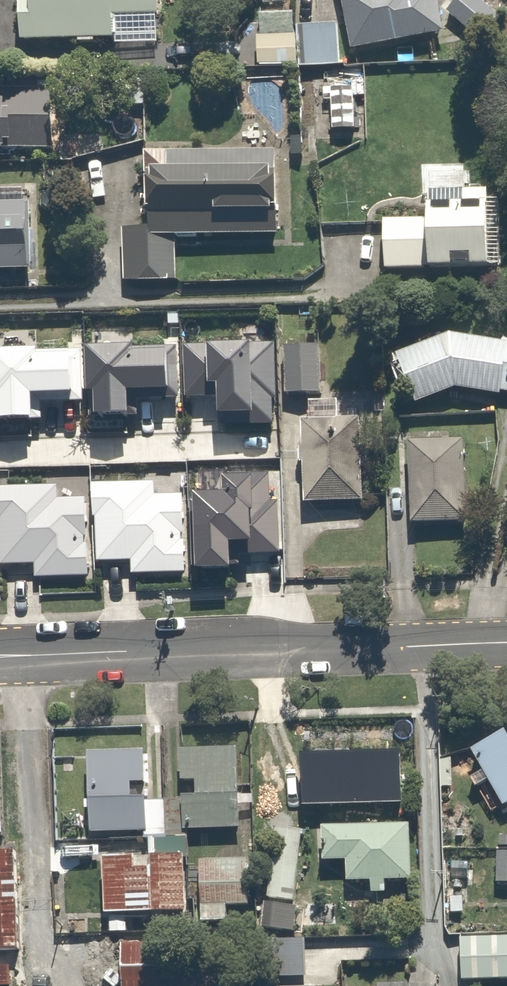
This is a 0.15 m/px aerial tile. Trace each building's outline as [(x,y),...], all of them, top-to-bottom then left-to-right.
[(14,42),(157,41),(157,0),(13,0),(14,42)] [(345,46),(441,29),(436,0),(336,0),(345,46)] [(297,34),(254,32),(252,63),(296,65),(297,34)] [(53,84),(0,84),(0,144),(53,144),(53,84)] [(353,92),(326,90),(322,133),(349,135),(353,92)] [(141,227),(118,228),(120,279),(172,278),(171,234),(272,232),(270,146),(157,148),(158,166),(139,166),(141,227)] [(376,216),(376,264),(484,264),(483,185),(417,185),(417,215),(376,216)] [(23,267),(22,206),(0,206),(0,268),(23,267)] [(33,426),(33,422),(42,422),(42,406),(67,404),(67,405),(84,404),(81,329),(73,329),(73,342),(65,343),(65,349),(37,350),(37,355),(35,355),(35,357),(0,358),(0,427),(33,426)] [(390,353),(410,403),(451,388),(503,393),(506,374),(506,336),(439,329),(390,353)] [(299,334),(280,334),(280,391),(318,391),(318,346),(299,346),(299,334)] [(278,401),(276,345),(183,348),(185,402),(218,400),(219,422),(220,422),(221,429),(274,427),(273,402),(278,401)] [(138,419),(138,403),(179,402),(177,351),(133,351),(133,353),(86,355),(88,400),(89,400),(90,421),(95,421),(95,423),(130,422),(129,419),(138,419)] [(359,414),(296,414),(296,501),(359,501),(359,414)] [(460,438),(404,439),(405,520),(461,519),(460,438)] [(223,501),(194,503),(194,505),(190,505),(195,580),(227,579),(228,576),(231,576),(231,570),(240,570),(240,559),(281,557),(278,505),(271,505),(269,478),(224,480),(225,485),(222,485),(223,501)] [(93,522),(95,522),(97,566),(131,565),(132,578),(186,576),(182,499),(154,500),(154,487),(92,489),(93,522)] [(1,569),(35,567),(36,581),(89,579),(86,501),(59,502),(58,489),(0,491),(0,548),(1,569)] [(234,825),(232,726),(199,727),(199,734),(183,735),(183,727),(165,727),(165,759),(175,759),(175,778),(191,778),(191,794),(174,794),(174,826),(234,825)] [(466,749),(497,803),(506,797),(506,738),(502,729),(466,749)] [(140,793),(126,793),(126,779),(141,779),(141,750),(83,749),(82,829),(162,830),(163,799),(140,799),(140,793)] [(312,829),(300,829),(300,864),(317,864),(318,858),(342,858),(342,878),(367,879),(367,889),(382,890),(382,878),(406,878),(407,824),(321,822),(321,849),(312,849),(312,829)] [(298,831),(266,829),(262,896),(294,898),(298,831)] [(132,853),(98,854),(99,910),(184,908),(182,834),(161,835),(161,855),(149,855),(149,864),(132,864),(132,853)] [(0,844),(0,947),(16,948),(20,845),(0,844)] [(495,849),(493,881),(506,881),(506,849),(495,849)] [(226,903),(251,902),(249,857),(195,859),(197,915),(227,914),(226,903)] [(456,935),(456,977),(506,977),(506,935),(456,935)] [(303,939),(271,937),(268,973),(299,975),(303,939)] [(113,939),(113,985),(196,985),(195,938),(113,939)]
